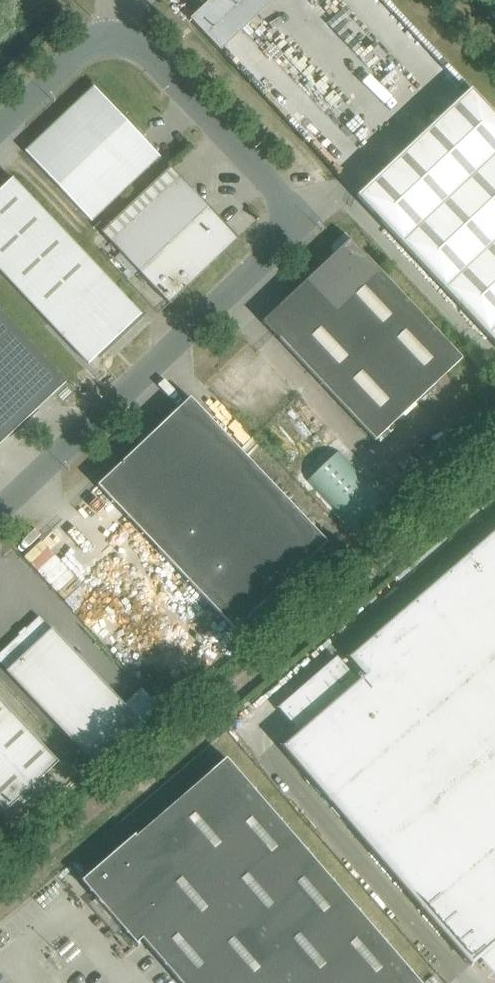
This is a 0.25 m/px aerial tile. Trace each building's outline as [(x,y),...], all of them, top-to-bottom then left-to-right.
[(19,1),(18,0),(4,0),(0,4),(0,6),(7,13),(19,1)] [(191,20),(220,51),(236,35),(261,12),(274,0),(212,0),(207,5),(195,16),(191,20)] [(94,87),(25,151),(91,221),(160,156),(94,87)] [(471,89),(454,105),(415,141),(374,180),(357,196),(489,337),(494,343),(494,115),(471,89)] [(168,303),(169,303),(237,239),(170,167),(101,232),(120,252),(138,270),(168,303)] [(141,314),(13,178),(0,190),(0,270),(89,364),(141,314)] [(463,358),(369,259),(345,233),(333,244),(331,246),(333,255),(263,321),(375,440),(463,358)] [(120,252),(113,259),(125,271),(122,273),(128,280),(138,270),(120,252)] [(67,381),(0,310),(0,443),(67,381)] [(97,485),(98,485),(235,630),(327,542),(190,398),(97,485)] [(282,746),(404,887),(471,965),(481,957),(494,945),(494,530),(339,665),(355,683),(297,733),(295,734),(282,746)] [(95,764),(96,765),(140,724),(39,617),(26,630),(28,632),(23,638),(20,635),(0,654),(0,662),(95,764)] [(58,763),(0,701),(0,807),(5,812),(58,763)] [(338,887),(226,758),(135,836),(134,835),(82,880),(139,946),(140,944),(138,942),(142,938),(181,982),(421,982),(338,887)] [(76,761),(70,766),(77,774),(83,769),(76,761)]
